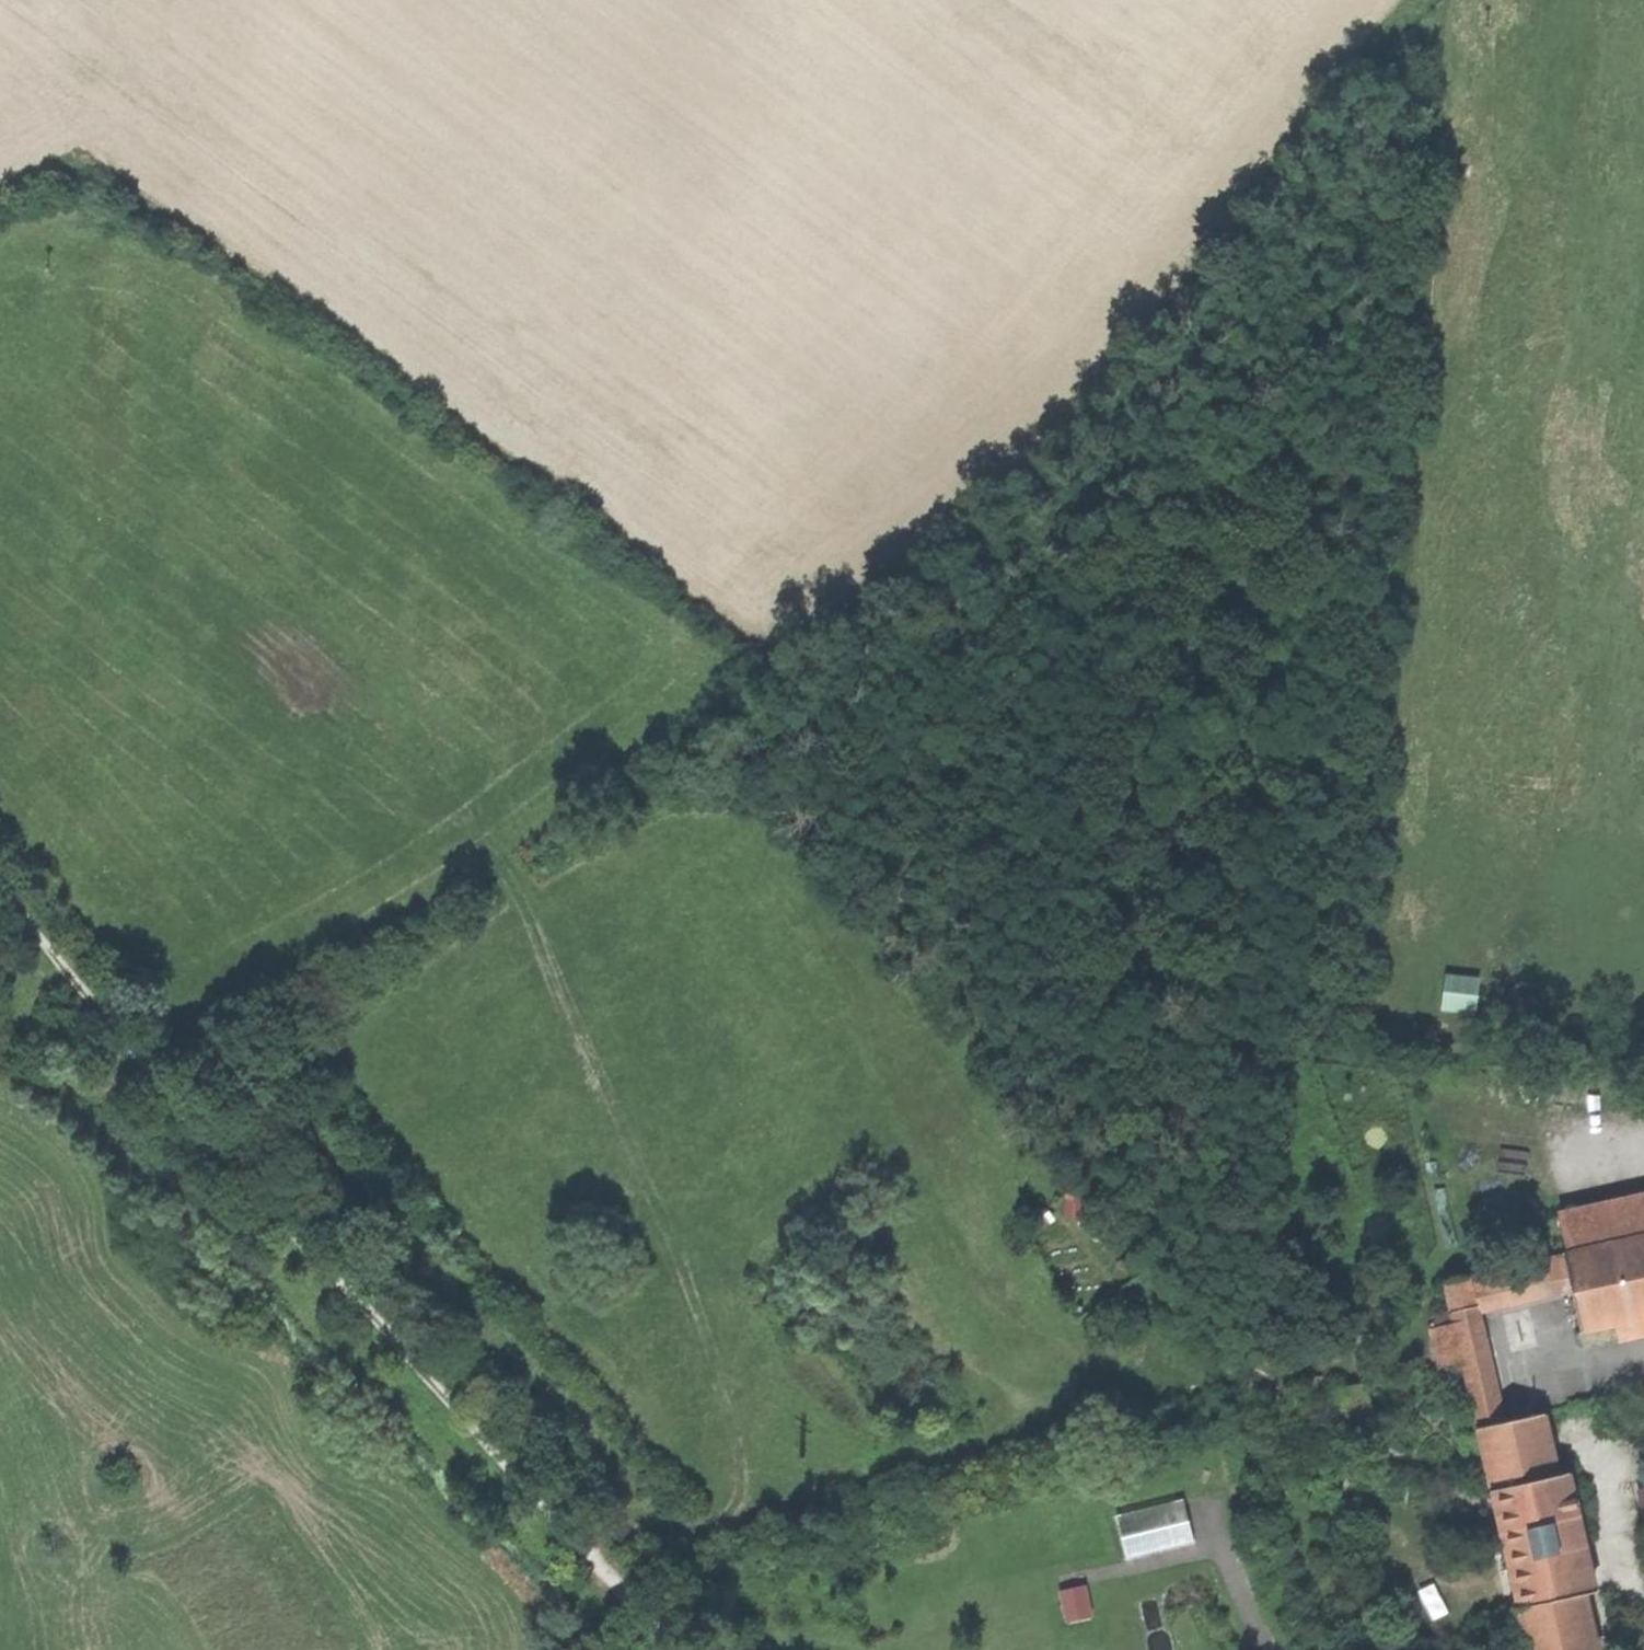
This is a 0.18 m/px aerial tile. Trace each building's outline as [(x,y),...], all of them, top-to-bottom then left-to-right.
[(1440,973),(1441,1005),(1475,1005),(1474,972),(1440,973)] [(1479,1426),(1503,1421),(1476,1300),(1570,1279),(1581,1330),(1643,1316),(1643,1196),(1559,1215),(1569,1257),(1447,1284),(1479,1426)] [(1586,1594),(1594,1592),(1568,1473),(1558,1475),(1544,1412),(1503,1421),(1479,1426),(1490,1474),(1530,1649),(1598,1649),(1586,1594)] [(1122,1552),(1195,1544),(1190,1500),(1117,1508),(1122,1552)] [(1060,1588),(1065,1620),(1093,1615),(1087,1583),(1060,1588)]
